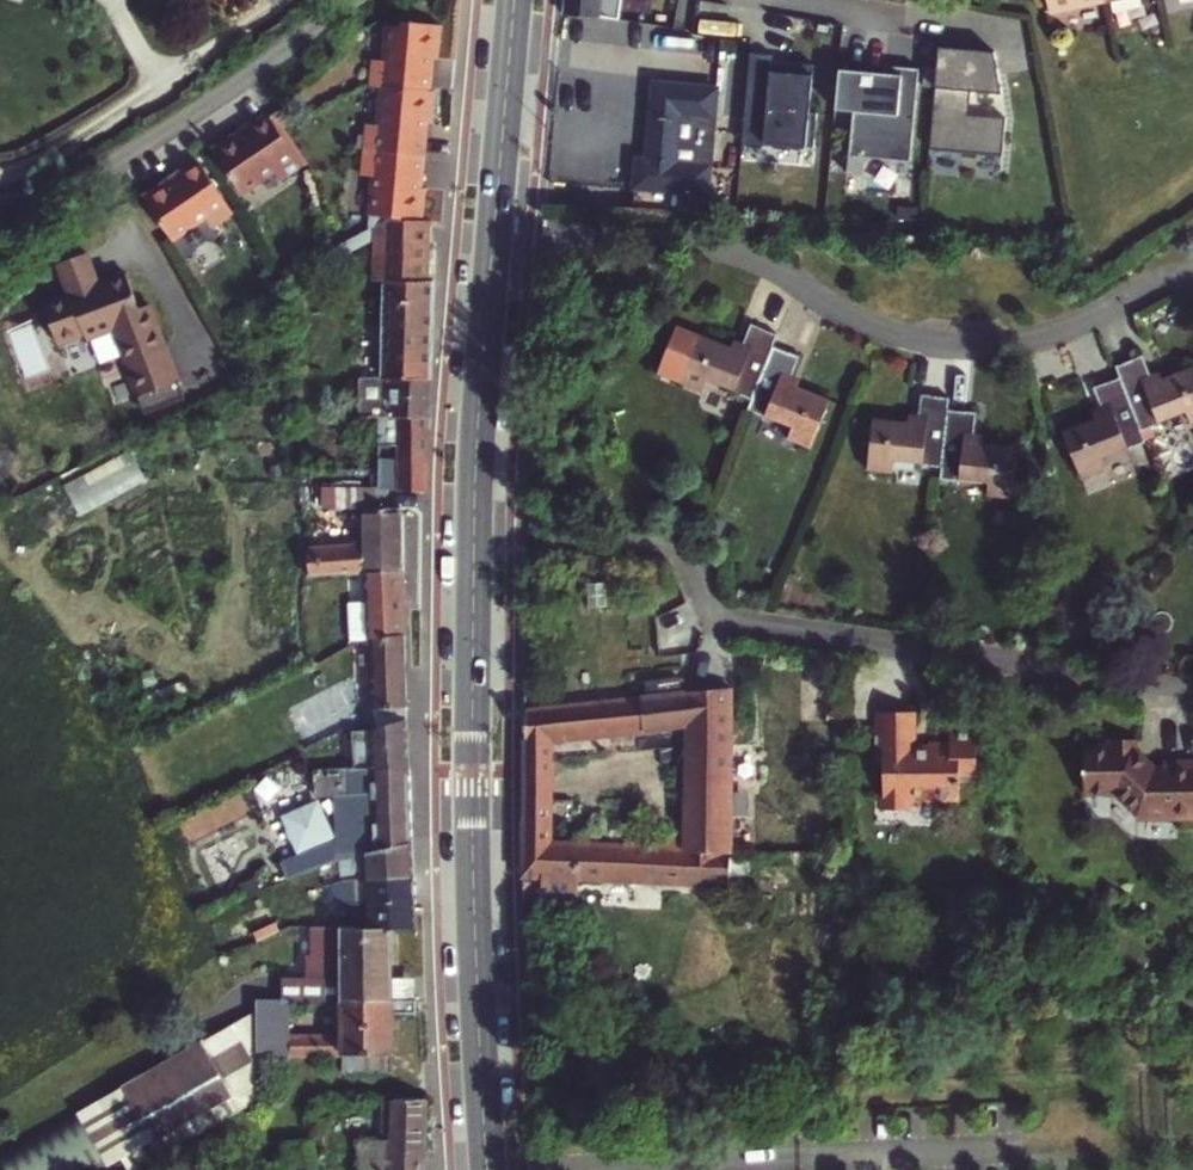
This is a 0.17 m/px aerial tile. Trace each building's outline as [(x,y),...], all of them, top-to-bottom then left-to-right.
[(565,14),(600,18),(603,0),(567,0),(565,14)] [(1048,14),(1104,2),(1104,0),(1045,0),(1048,14)] [(373,177),(368,230),(374,228),(388,220),(421,220),(424,188),(420,187),(421,173),(422,155),(424,139),(426,122),(430,123),(434,89),(429,89),(430,73),(432,56),(437,56),(440,23),(402,19),(401,25),(388,24),(384,59),(372,59),(370,84),(382,86),(378,125),(366,124),(363,149),(360,176),(373,177)] [(996,52),(939,47),(930,149),(1003,156),(1007,118),(969,114),(971,91),(1003,94),(996,52)] [(789,61),(788,72),(772,70),(774,53),(751,51),(743,139),(815,145),(818,112),(810,111),(815,64),(789,61)] [(916,160),(921,70),(838,65),(833,160),(855,161),(855,157),(916,160)] [(639,159),(634,211),(706,215),(718,89),(656,83),(649,160),(639,159)] [(238,134),(212,152),(241,194),(272,172),(278,181),(301,165),(282,137),(268,117),(252,128),(240,137),(238,134)] [(250,125),(238,134),(240,137),(252,128),(250,125)] [(169,182),(143,200),(172,242),(184,260),(191,255),(191,250),(206,240),(210,242),(218,237),(211,228),(233,213),(214,185),(200,165),(184,175),(171,185),(169,182)] [(183,173),(169,182),(171,185),(184,175),(183,173)] [(371,279),(385,280),(431,279),(432,248),(428,248),(429,220),(421,220),(388,220),(374,228),(371,279)] [(60,263),(71,292),(73,291),(74,294),(102,283),(100,280),(104,279),(93,250),(60,263)] [(128,356),(125,358),(138,393),(184,377),(170,341),(167,342),(152,302),(142,305),(129,270),(104,279),(100,280),(102,283),(74,294),(73,291),(71,292),(47,301),(58,331),(62,339),(88,330),(90,335),(114,326),(116,325),(128,356)] [(381,379),(429,379),(431,279),(385,280),(381,379)] [(732,347),(699,334),(690,357),(667,348),(657,372),(702,391),(707,379),(734,390),(733,391),(752,399),(774,346),(779,335),(752,324),(744,343),(741,351),(732,347)] [(116,325),(114,326),(125,358),(128,356),(116,325)] [(735,340),(732,347),(741,351),(744,343),(735,340)] [(832,401),(798,387),(788,383),(791,375),(799,356),(774,346),(752,399),(748,410),(768,417),(768,416),(793,427),(788,438),(812,448),(832,401)] [(1142,431),(1161,424),(1160,421),(1187,411),(1191,423),(1192,423),(1192,368),(1163,379),(1154,383),(1151,375),(1143,356),(1116,367),(1120,378),(1142,431)] [(1154,383),(1163,379),(1160,372),(1151,375),(1154,383)] [(801,379),(791,375),(788,383),(798,387),(801,379)] [(1105,416),(1096,420),(1065,432),(1083,479),(1106,471),(1100,459),(1126,448),(1127,449),(1146,442),(1142,431),(1120,378),(1094,388),(1103,409),(1105,416)] [(355,416),(377,417),(428,418),(429,379),(381,379),(358,379),(355,416)] [(919,424),(908,423),(874,418),(867,470),(892,473),(893,458),(921,462),(921,464),(941,467),(947,409),(949,398),(923,394),(920,416),(919,424)] [(941,467),(940,478),(960,480),(960,478),(990,481),(988,495),(1012,498),(1019,447),(984,443),(973,442),(975,432),(977,412),(947,409),(941,467)] [(1094,412),(1096,420),(1105,416),(1103,409),(1094,412)] [(919,424),(920,416),(909,414),(908,423),(919,424)] [(377,417),(377,444),(401,444),(401,458),(427,459),(428,418),(377,417)] [(973,442),(984,443),(986,434),(975,432),(973,442)] [(377,444),(376,489),(400,490),(426,493),(427,459),(401,458),(401,444),(377,444)] [(361,488),(322,487),(322,508),(361,508),(361,488)] [(307,577),(363,574),(402,572),(400,508),(365,508),(364,543),(306,549),(307,577)] [(402,572),(363,574),(365,639),(367,639),(404,635),(402,572)] [(339,683),(341,731),(351,726),(398,712),(398,707),(405,706),(404,635),(367,639),(369,681),(339,683)] [(553,764),(553,739),(689,724),(709,722),(709,745),(730,746),(730,688),(526,708),(526,716),(526,776),(553,777),(553,764)] [(914,713),(876,714),(876,732),(875,732),(875,766),(883,766),(884,795),(884,812),(907,811),(913,806),(913,799),(929,799),(934,804),(959,803),(959,778),(959,775),(976,775),(976,734),(949,734),(950,744),(929,744),(929,750),(914,750),(914,713)] [(353,734),(354,767),(407,765),(406,718),(353,734)] [(688,749),(688,770),(686,848),(554,841),(553,799),(553,777),(526,776),(526,798),(525,874),(731,884),(731,875),(731,850),(730,800),(730,772),(730,746),(709,745),(709,722),(689,724),(688,749)] [(1085,792),(1117,791),(1138,813),(1146,812),(1151,817),(1167,817),(1171,812),(1183,812),(1183,816),(1192,816),(1192,759),(1164,759),(1164,766),(1156,767),(1147,758),(1146,760),(1138,752),(1140,751),(1137,748),(1137,737),(1111,737),(1112,745),(1084,745),(1085,765),(1083,765),(1083,774),(1085,774),(1085,792)] [(1140,751),(1138,752),(1146,760),(1147,758),(1140,751)] [(354,767),(312,769),(313,795),(351,794),(352,822),(355,834),(342,838),(349,858),(365,853),(410,843),(409,802),(407,765),(354,767)] [(913,806),(907,811),(915,811),(915,804),(934,804),(929,799),(913,799),(913,806)] [(342,838),(322,846),(330,866),(333,865),(349,858),(342,838)] [(344,865),(344,878),(411,875),(410,843),(365,853),(365,861),(344,865)] [(277,885),(293,879),(330,866),(322,846),(270,866),(277,885)] [(752,851),(731,850),(731,875),(752,875),(752,851)] [(330,866),(293,879),(296,888),(336,878),(333,865),(330,866)] [(337,903),(346,903),(412,899),(411,875),(344,878),(333,881),(334,904),(337,903)] [(346,903),(347,925),(392,927),(411,927),(413,928),(412,899),(346,903)] [(310,907),(312,925),(338,925),(337,903),(334,904),(310,907)] [(291,997),(339,998),(393,998),(393,977),(392,927),(347,925),(338,925),(312,925),(312,955),(308,955),(308,976),(282,977),(282,997),(291,997)] [(393,977),(393,998),(416,998),(415,977),(413,977),(393,977)] [(256,1009),(256,1054),(290,1057),(341,1054),(341,1070),(394,1070),(394,1012),(416,1013),(416,998),(393,998),(339,998),(339,1033),(291,1033),(291,997),(282,997),(256,997),(256,1009)] [(256,1009),(121,1086),(125,1094),(94,1110),(90,1103),(11,1146),(23,1169),(86,1169),(116,1155),(124,1169),(129,1169),(257,1100),(256,1054),(256,1009)] [(387,1148),(424,1147),(424,1098),(387,1100),(383,1101),(383,1138),(360,1138),(360,1140),(360,1151),(387,1144),(387,1148)] [(424,1147),(387,1148),(387,1144),(360,1151),(359,1164),(359,1169),(424,1169),(424,1147)]
